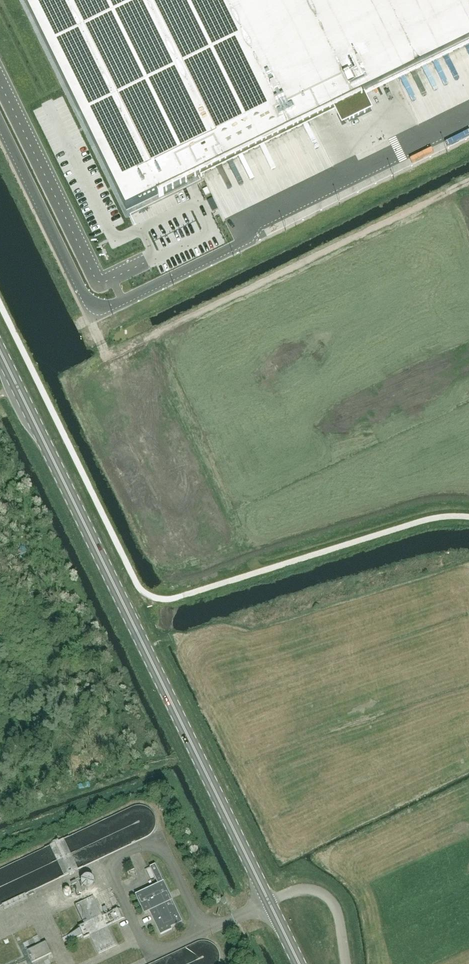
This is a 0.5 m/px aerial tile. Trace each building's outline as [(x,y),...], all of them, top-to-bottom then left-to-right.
[(127,211),(158,195),(189,180),(190,180),(191,180),(192,180),(192,179),(193,179),(193,178),(334,109),(335,112),(336,114),(339,113),(344,122),(369,110),(366,105),(362,96),(468,44),(468,0),(24,0),(127,211)] [(213,197),(207,200),(213,211),(218,208),(213,197)] [(2,905),(24,894),(70,873),(70,874),(74,873),(73,871),(98,860),(146,837),(149,835),(153,831),(155,828),(156,822),(155,817),(154,813),(151,809),(147,806),(143,805),(139,805),(135,806),(131,807),(59,841),(59,839),(55,841),(55,843),(45,848),(0,869),(0,906),(2,905)] [(164,881),(156,865),(151,867),(159,884),(136,895),(145,914),(152,910),(157,922),(155,923),(161,935),(172,929),(171,928),(183,922),(173,901),(173,900),(164,881)] [(89,875),(88,875),(87,875),(86,875),(85,876),(84,877),(83,877),(83,878),(82,879),(79,878),(71,882),(77,895),(85,891),(86,888),(87,888),(88,888),(89,888),(91,888),(92,887),(93,887),(93,886),(94,885),(95,884),(95,883),(95,882),(95,881),(94,879),(94,878),(93,877),(92,876),(91,875),(89,875)] [(26,898),(24,894),(2,905),(5,908),(26,898)] [(108,925),(125,917),(121,908),(103,916),(94,897),(76,905),(85,923),(79,926),(80,929),(62,937),(65,943),(83,935),(84,937),(90,935),(99,953),(117,945),(108,925)] [(219,963),(220,958),(220,954),(219,949),(216,945),(212,942),(208,941),(204,940),(200,941),(197,942),(150,963),(218,963),(219,963)] [(27,950),(32,962),(52,953),(46,941),(27,950)]
